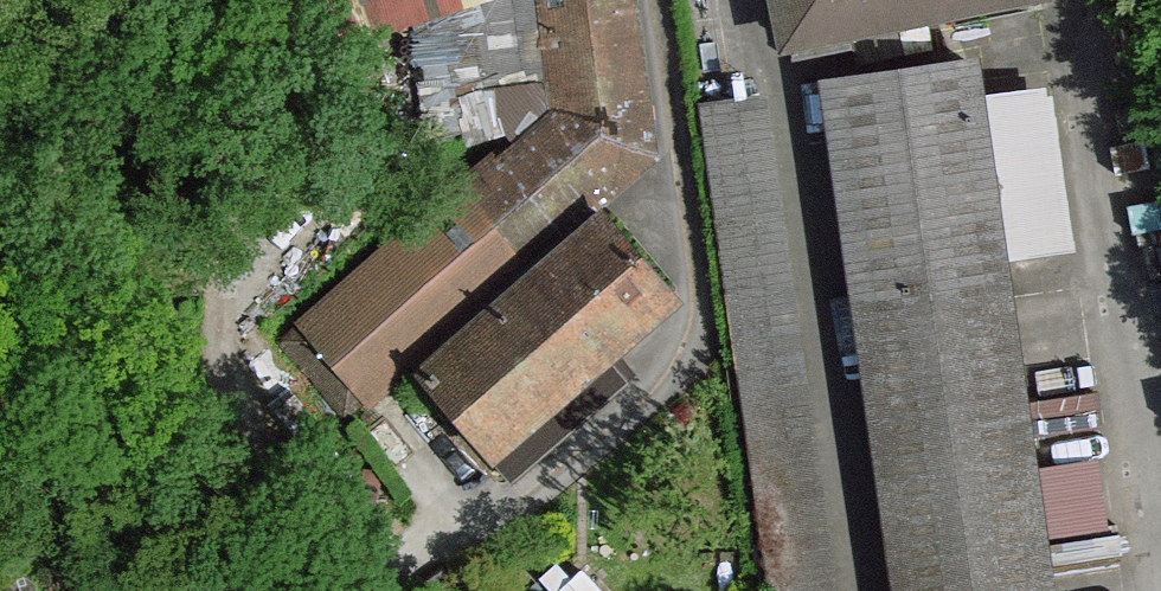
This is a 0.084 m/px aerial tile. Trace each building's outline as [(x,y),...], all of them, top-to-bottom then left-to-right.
[(336,53),(413,28),(491,3),(490,0),(323,0),(336,53)] [(491,3),(413,28),(425,144),(555,112),(547,45),(541,0),(490,0),(491,3)] [(547,45),(637,33),(633,0),(541,0),(547,45)] [(786,42),(995,0),(779,0),(786,42)] [(555,112),(528,135),(589,208),(654,151),(637,33),(547,45),(555,112)] [(971,64),(829,82),(903,590),(1046,590),(971,64)] [(771,97),(705,106),(738,341),(771,590),(842,590),(771,97)] [(589,208),(528,135),(305,322),(368,398),(433,345),(448,361),(538,285),(523,266),(589,208)] [(609,222),(538,285),(448,361),(429,380),(492,452),(599,357),(670,295),(609,222)] [(599,357),(492,452),(514,479),(624,384),(599,357)]
